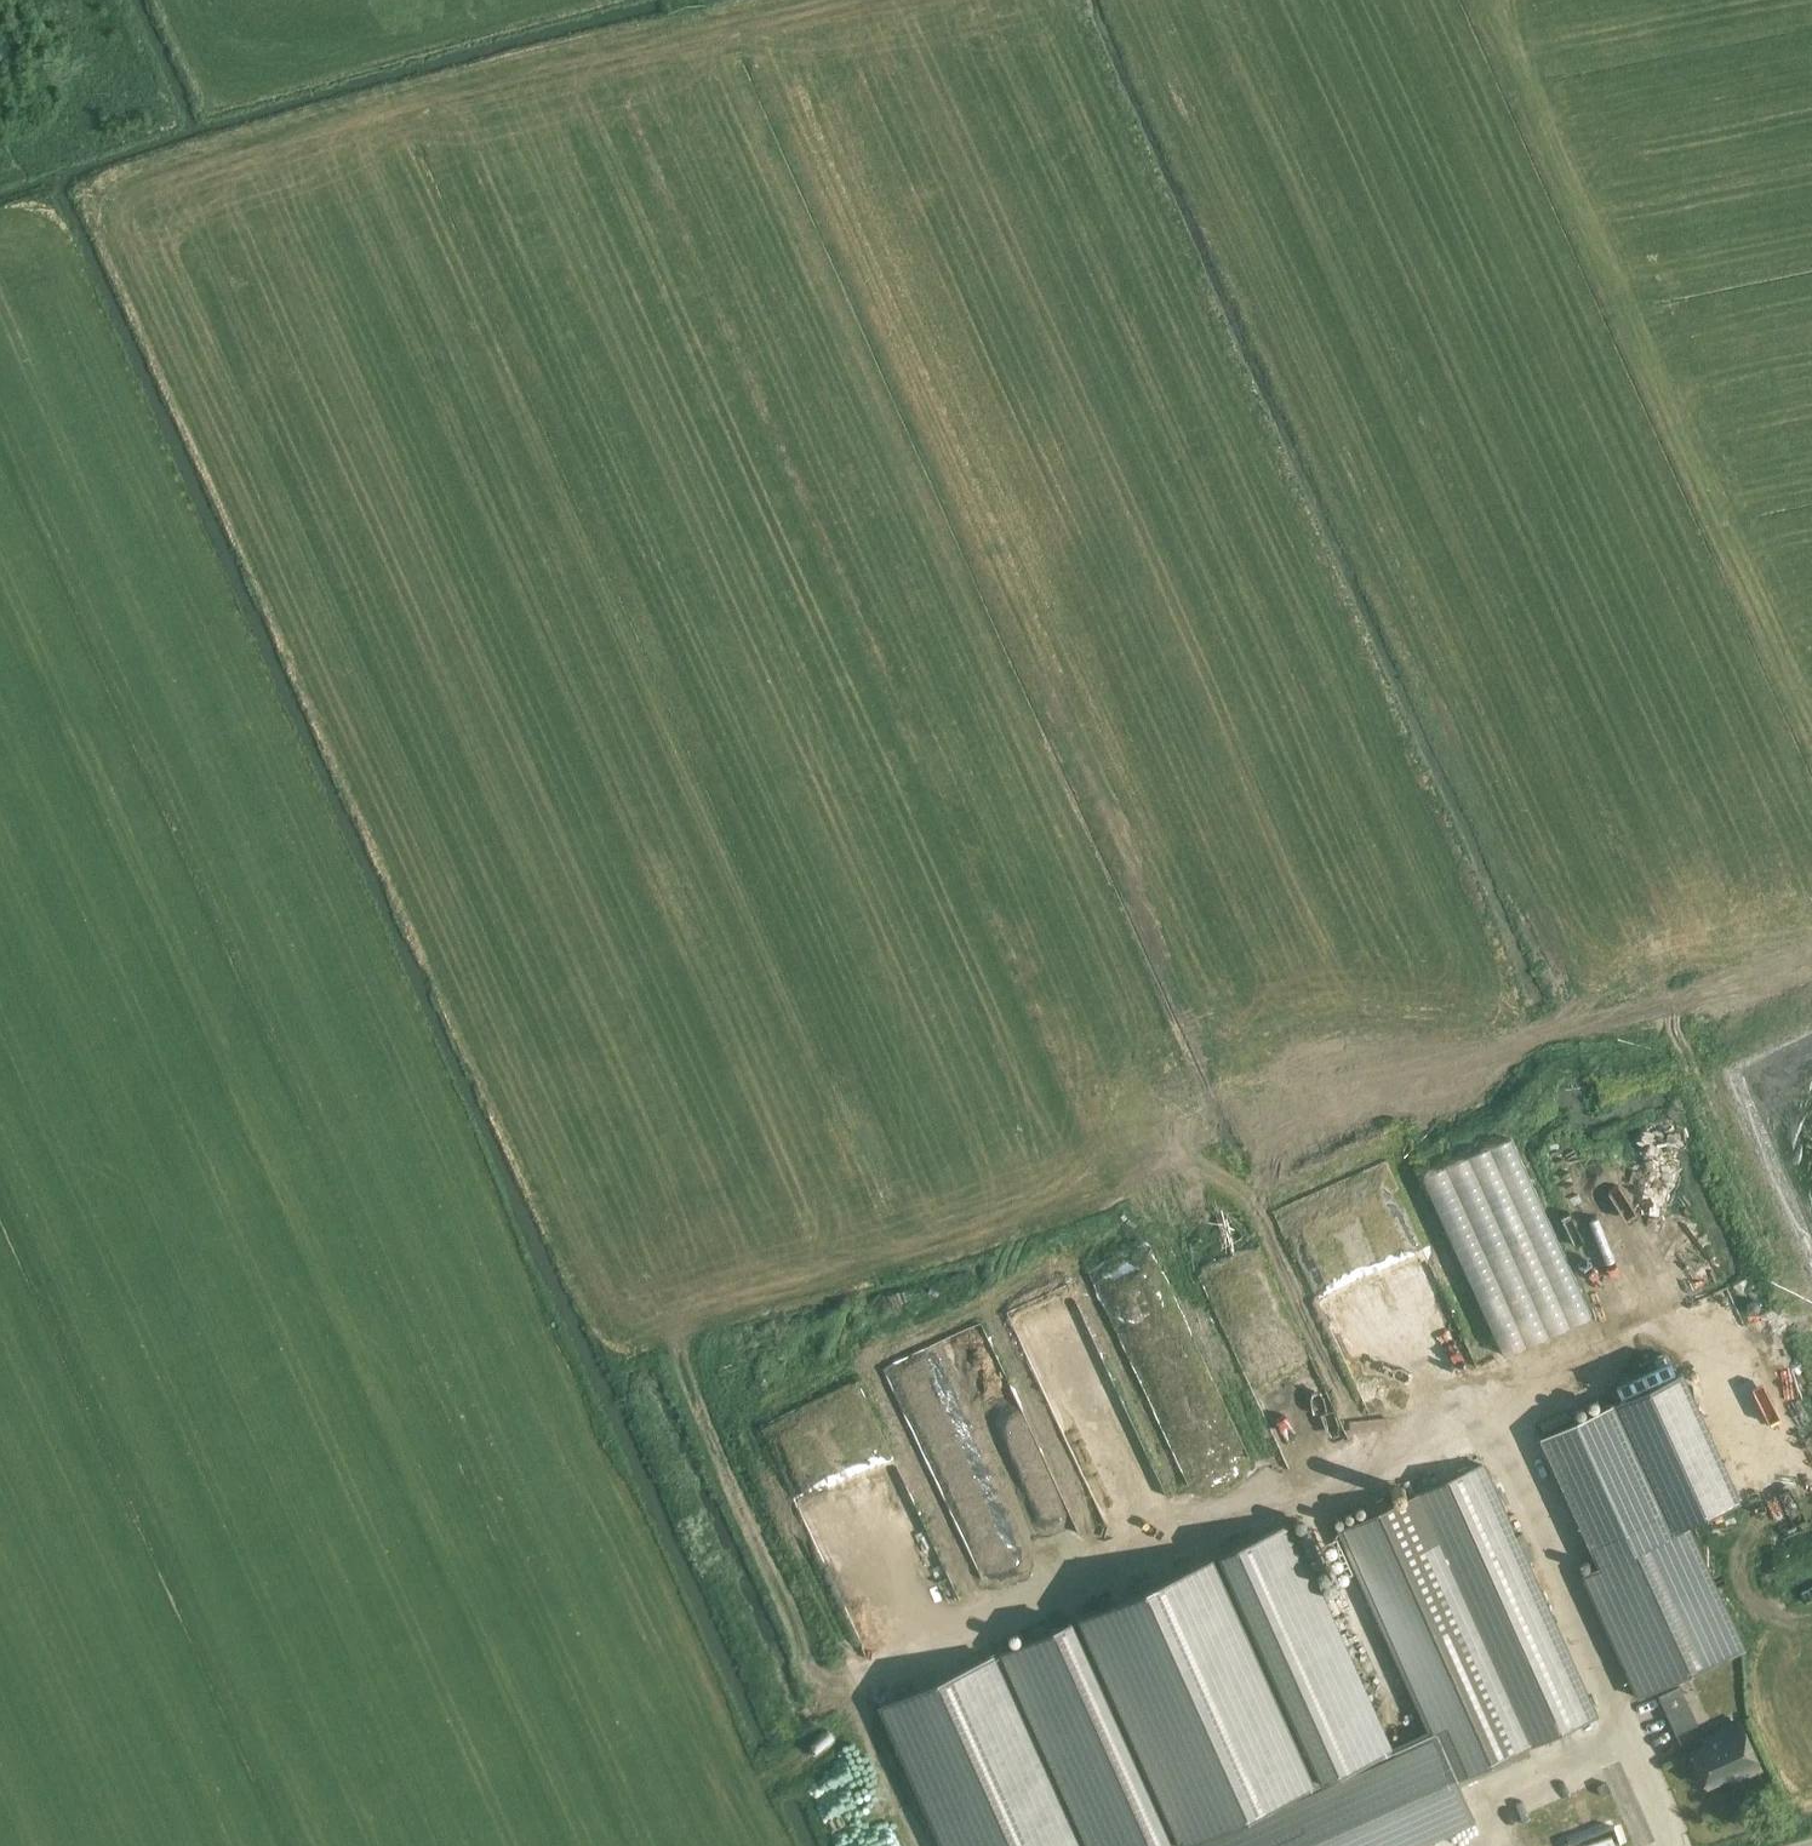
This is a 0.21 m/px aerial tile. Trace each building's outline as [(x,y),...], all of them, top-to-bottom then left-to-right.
[(1427,1169),(1494,1352),(1542,1334),(1475,1152),(1427,1169)] [(1382,1158),(1333,1167),(1336,1183),(1385,1174),(1382,1158)] [(884,1367),(891,1384),(935,1366),(928,1349),(884,1367)] [(1612,1405),(1541,1437),(1591,1548),(1599,1565),(1583,1573),(1639,1698),(1668,1684),(1743,1650),(1728,1618),(1686,1526),(1741,1502),(1682,1374),(1614,1405),(1612,1405)] [(1482,1464),(1413,1495),(1343,1526),(1435,1730),(1456,1779),(1457,1779),(1596,1717),(1482,1464)] [(1390,1750),(1289,1523),(882,1706),(945,1845),(1414,1845),(1475,1819),(1457,1779),(1456,1779),(1435,1730),(1390,1750)] [(1679,1685),(1658,1695),(1671,1721),(1691,1712),(1679,1685)] [(1740,1722),(1711,1735),(1703,1739),(1706,1745),(1691,1752),(1707,1785),(1728,1775),(1731,1781),(1761,1767),(1740,1722)]
